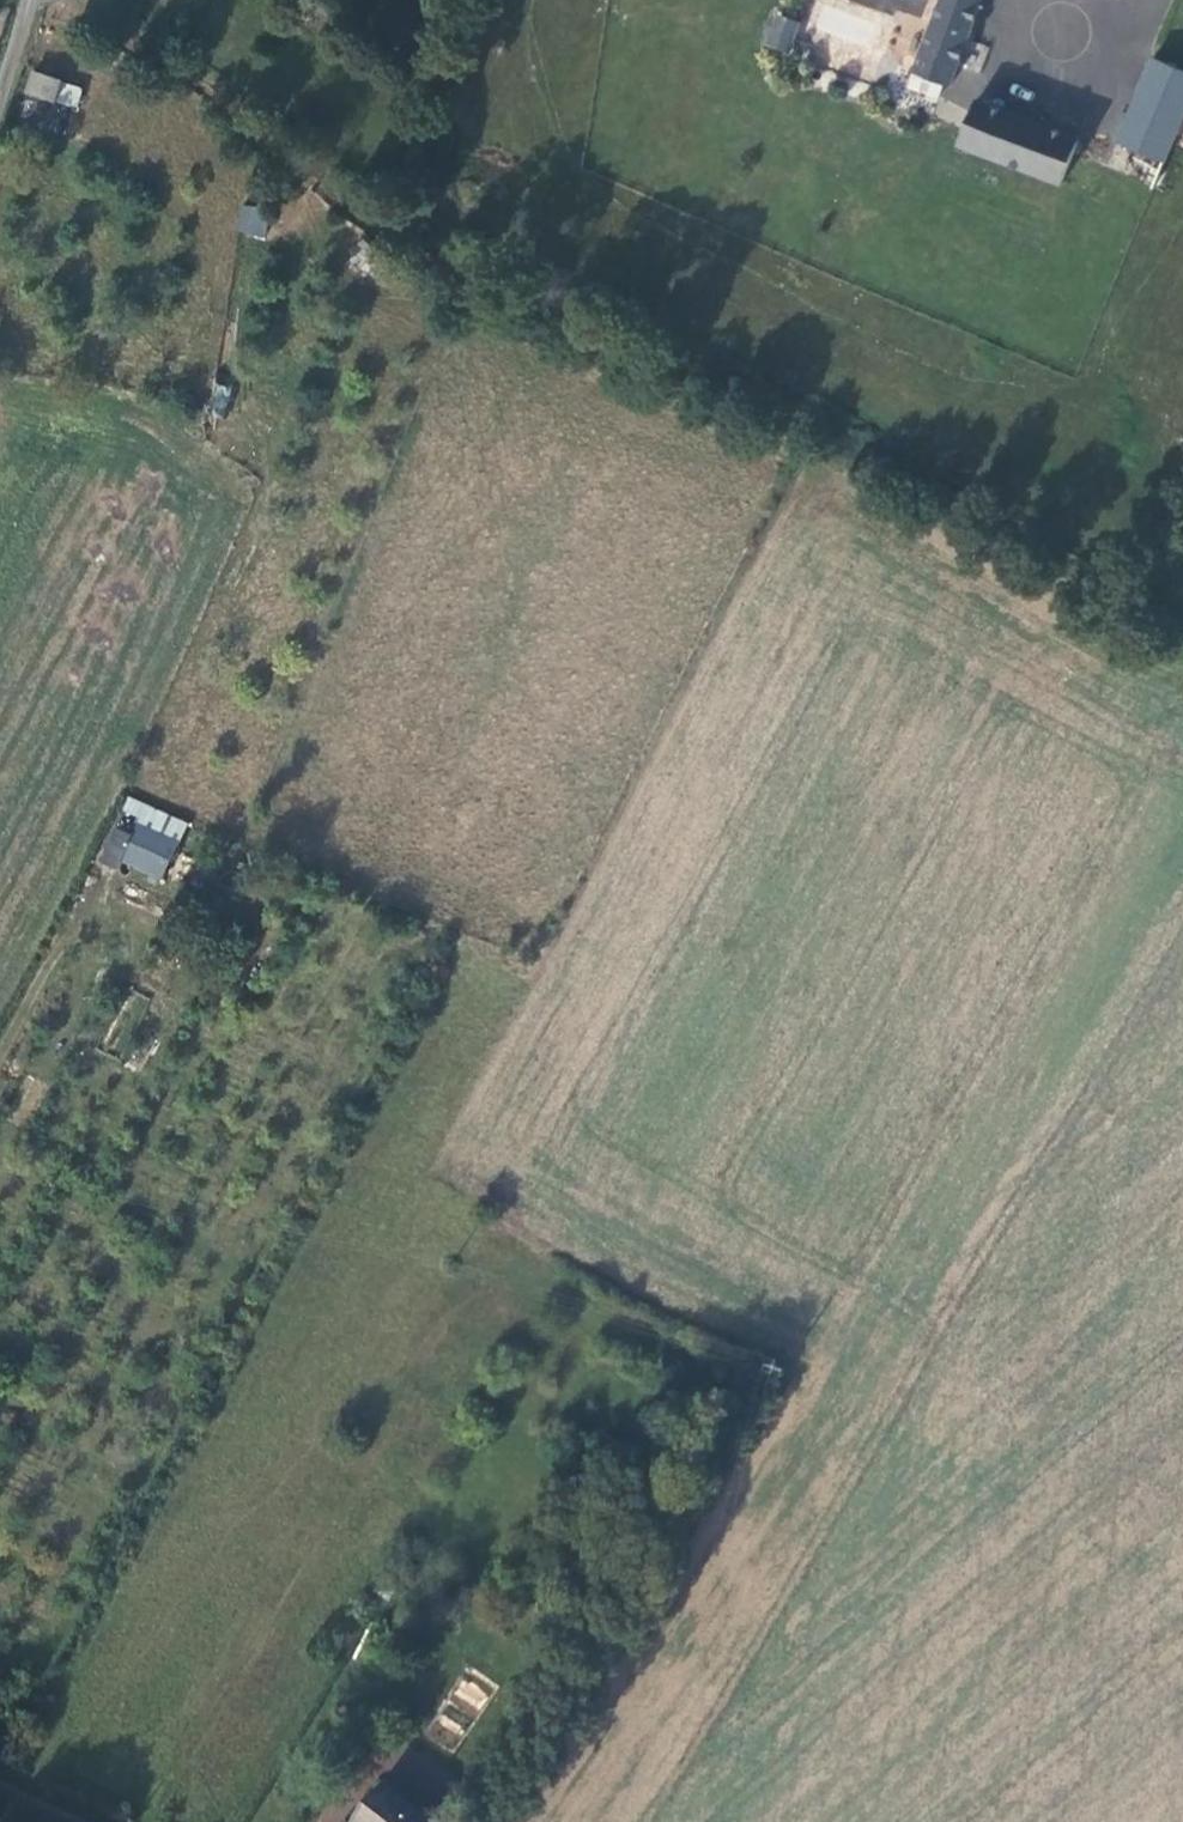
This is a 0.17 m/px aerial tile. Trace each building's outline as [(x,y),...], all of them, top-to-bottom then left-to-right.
[(914,87),(942,96),(948,82),(955,83),(984,0),(944,0),(914,87)] [(780,17),(768,48),(791,56),(802,25),(780,17)] [(1182,198),(1182,69),(1159,58),(1126,140),(1168,159),(1158,188),(1182,198)] [(28,72),(23,94),(76,107),(82,85),(28,72)] [(18,120),(66,133),(72,109),(24,95),(18,120)] [(983,99),(966,143),(1069,184),(1085,137),(983,99)] [(234,231),(263,239),(271,211),(242,203),(234,231)] [(182,843),(140,826),(125,858),(167,877),(182,843)] [(449,1702),(471,1717),(487,1695),(465,1680),(449,1702)] [(388,1785),(358,1821),(433,1821),(388,1785)]
